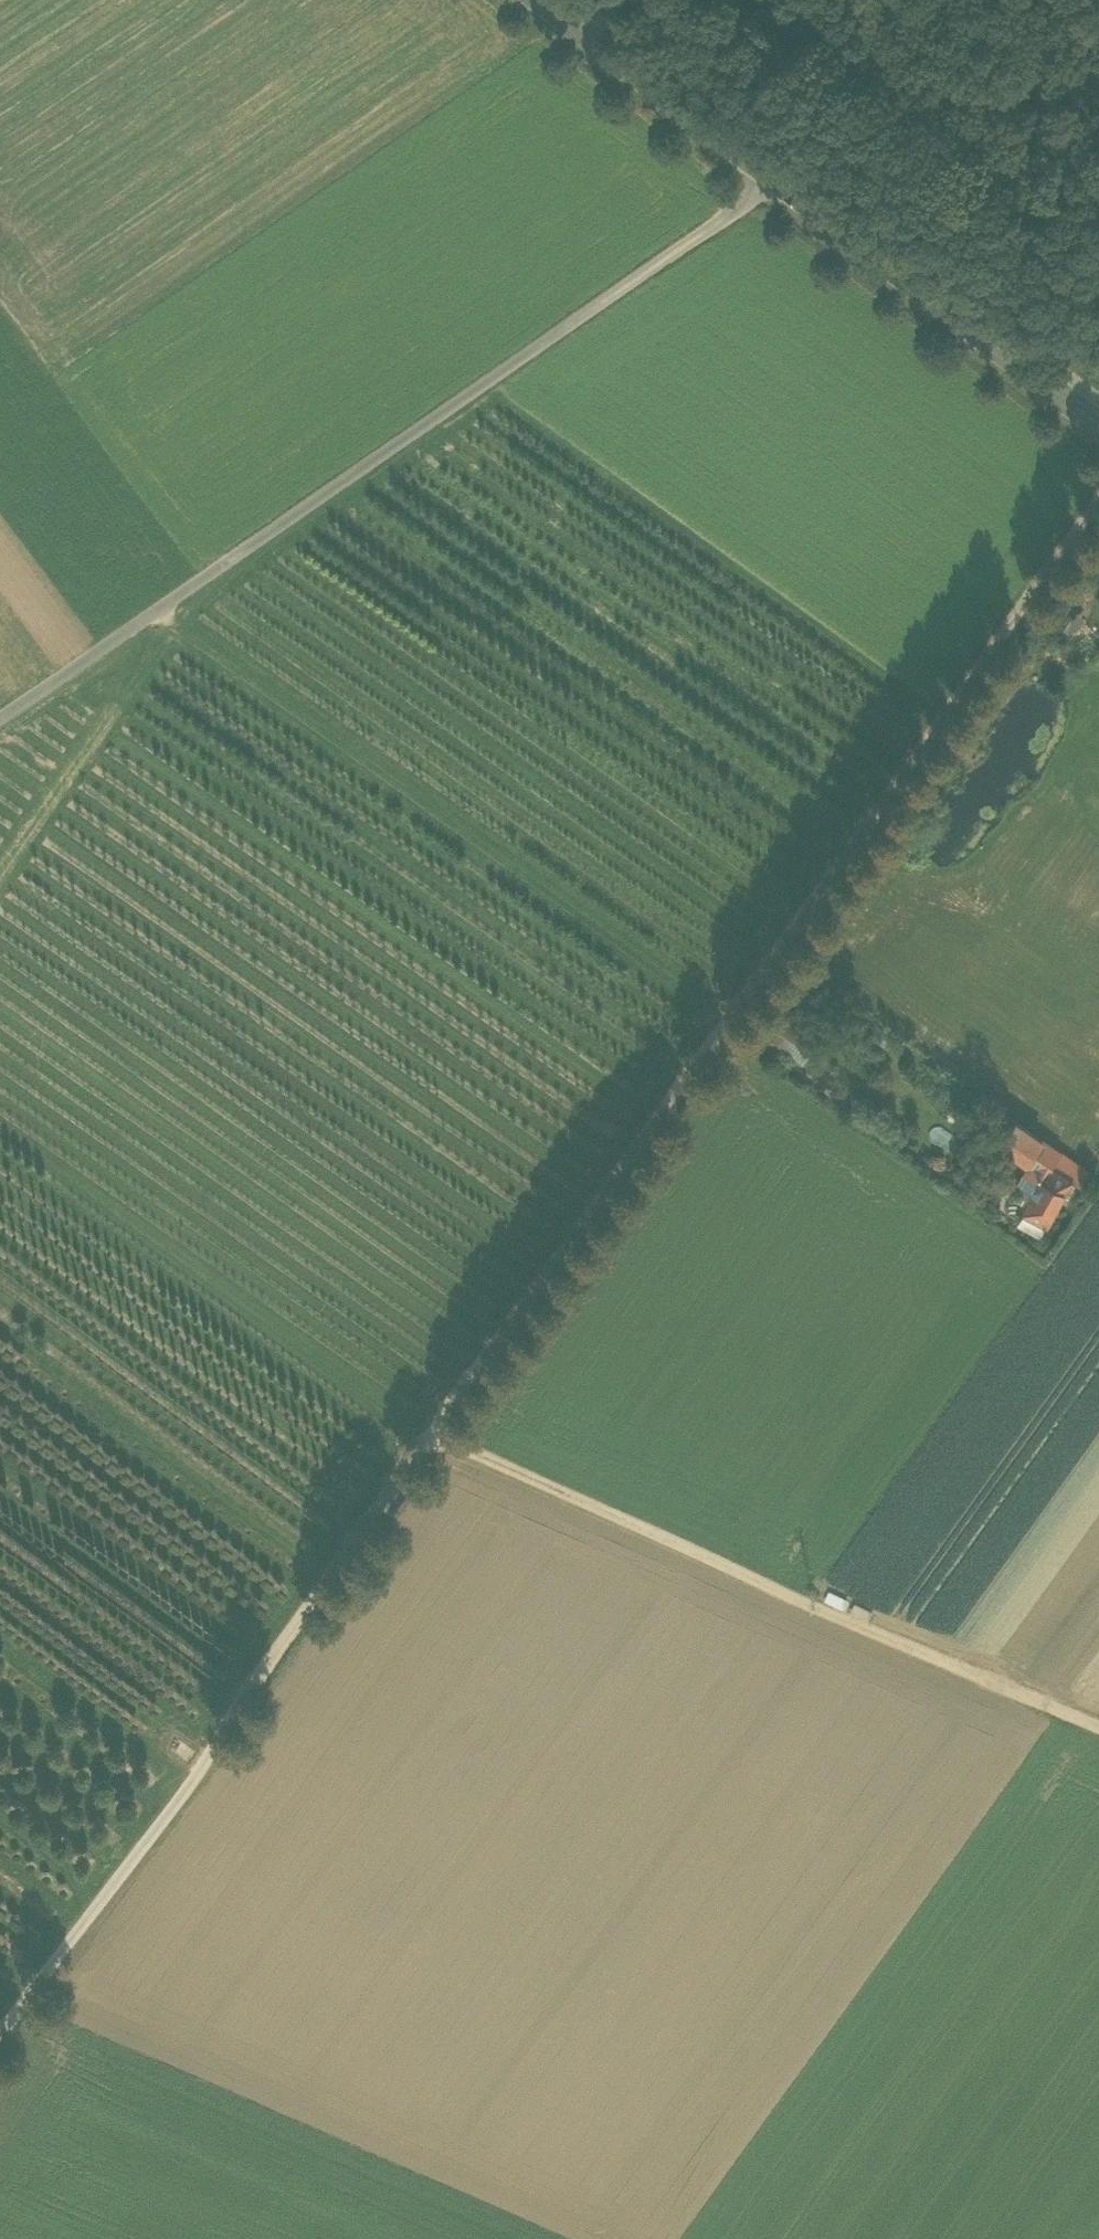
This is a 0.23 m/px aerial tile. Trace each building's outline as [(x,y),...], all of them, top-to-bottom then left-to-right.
[(1021,1200),(1028,1204),(1049,1167),(1071,1179),(1079,1164),(1059,1152),(1060,1152),(1002,1111),(985,1134),(1029,1165),(1015,1190),(1017,1191),(1024,1195),(1021,1200)] [(1091,1171),(1079,1164),(1071,1179),(1081,1185),(1091,1171)] [(1046,1222),(1071,1179),(1049,1167),(1028,1204),(1025,1210),(1046,1222)] [(1014,1196),(1021,1200),(1024,1195),(1017,1191),(1014,1196)] [(1046,1222),(1025,1210),(1017,1223),(1039,1235),(1046,1222)]
